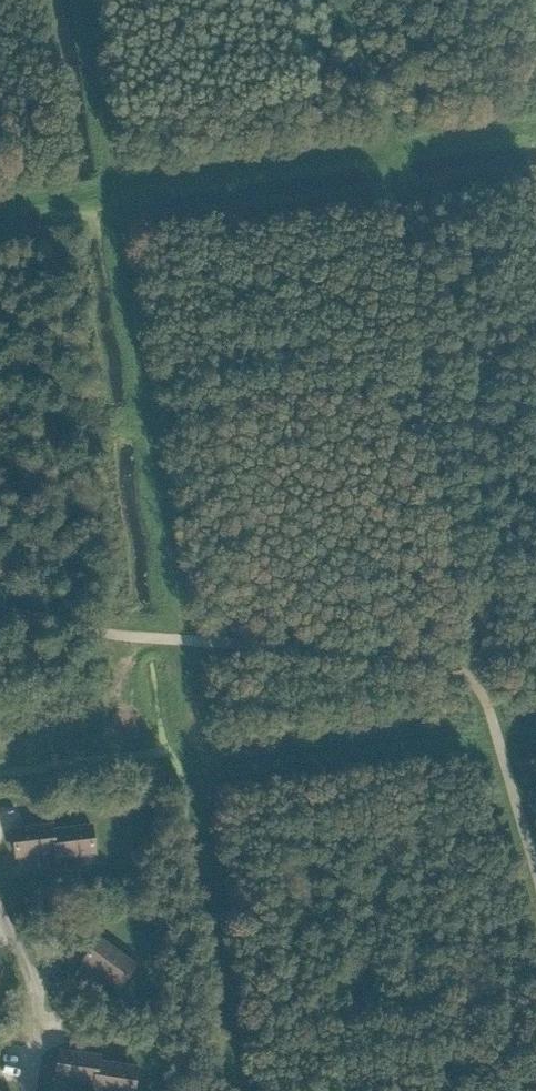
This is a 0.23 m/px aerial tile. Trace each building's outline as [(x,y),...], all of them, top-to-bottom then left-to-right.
[(53,826),(15,831),(19,860),(57,854),(54,831),(53,826)] [(93,826),(54,831),(57,854),(58,860),(97,854),(93,826)] [(101,940),(85,963),(120,989),(137,967),(101,940)] [(62,1051),(57,1079),(96,1085),(100,1062),(100,1057),(62,1051)] [(95,1090),(97,1090),(135,1090),(138,1069),(100,1062),(96,1085),(95,1090)]
